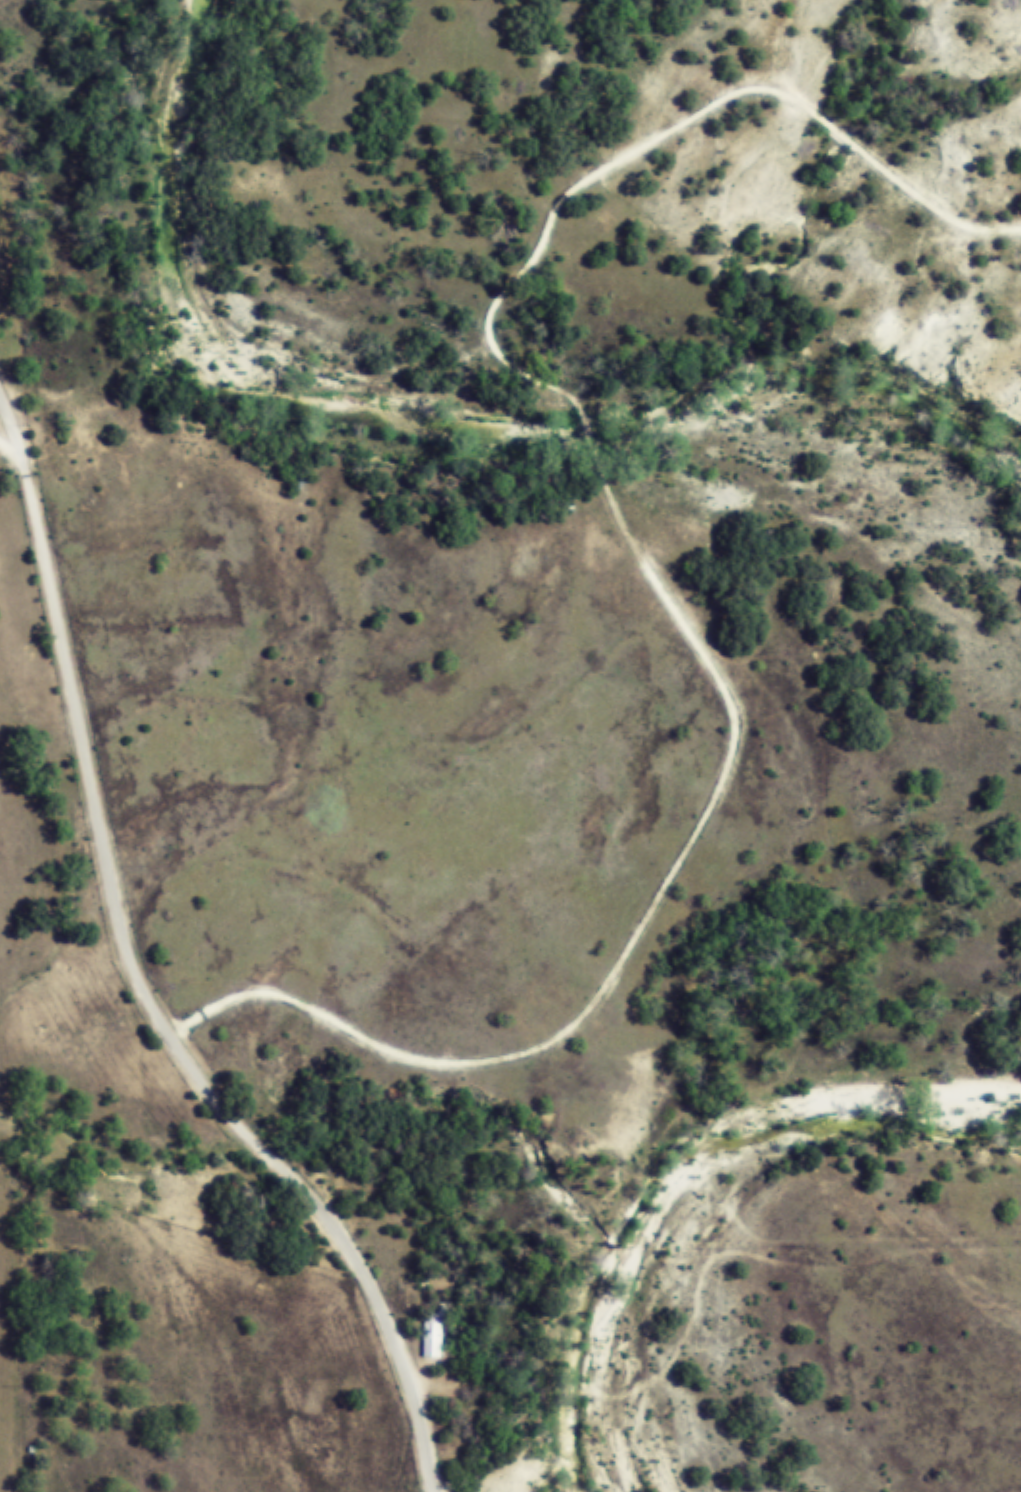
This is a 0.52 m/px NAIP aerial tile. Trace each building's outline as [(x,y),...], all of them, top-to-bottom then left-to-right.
[(442,1358),(442,1316),(424,1316),(424,1358),(442,1358)]
